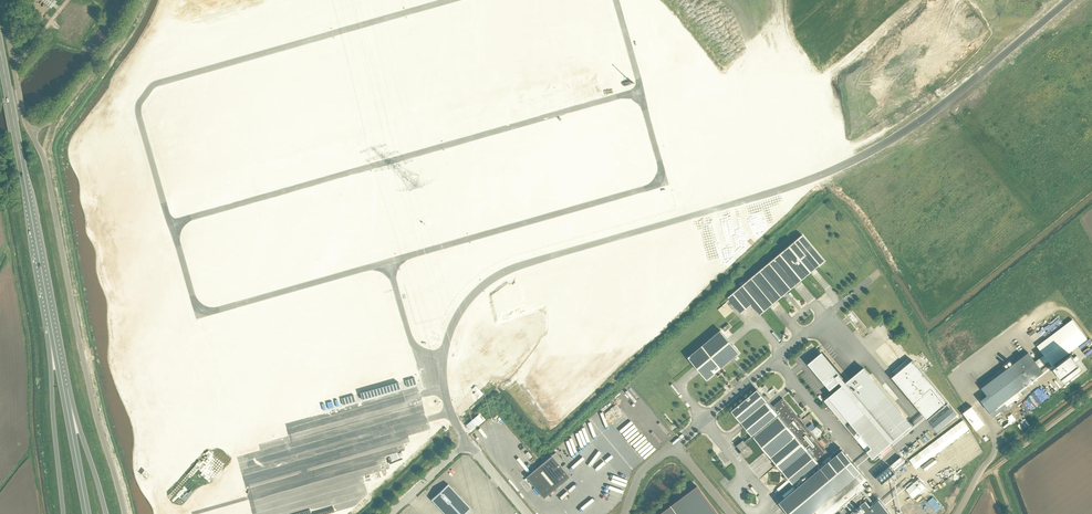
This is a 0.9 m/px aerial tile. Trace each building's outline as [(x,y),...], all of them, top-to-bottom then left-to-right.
[(51,8),(57,1),(55,0),(41,0),(51,8)] [(761,314),(808,275),(825,261),(803,235),(794,242),(728,298),(741,313),(752,304),(761,314)] [(1072,319),(1037,346),(1052,366),(1087,339),(1072,319)] [(722,368),(740,353),(721,330),(689,357),(707,380),(716,373),(718,376),(724,371),(722,368)] [(981,400),(993,416),(1006,406),(1003,402),(1019,390),(1022,394),(1030,388),(1027,384),(1043,372),(1028,352),(981,387),(988,395),(981,400)] [(1074,358),(1071,354),(1057,365),(1053,368),(1065,383),(1068,381),(1083,370),(1077,362),(1080,360),(1077,355),(1074,358)] [(840,382),(843,385),(825,401),(873,458),(912,426),(864,368),(846,383),(822,356),(819,359),(821,361),(812,368),(830,390),(840,382)] [(929,421),(950,403),(913,360),(910,363),(907,360),(892,372),(895,375),(892,378),(929,421)] [(768,401),(757,389),(731,411),(742,423),(776,465),(774,466),(777,469),(779,467),(786,476),(783,478),(786,481),(788,479),(797,488),(780,503),(789,513),(811,513),(815,510),(818,513),(833,513),(850,500),(853,505),(864,496),(860,492),(865,487),(837,454),(833,458),(801,420),(802,419),(800,417),(800,418),(783,398),(772,407),(768,401)] [(976,431),(985,424),(972,406),(963,413),(976,431)] [(932,425),(938,432),(958,415),(953,408),(932,425)] [(930,457),(969,430),(963,421),(907,458),(914,469),(920,465),(923,470),(934,463),(930,457)] [(744,440),(737,445),(742,451),(740,453),(743,457),(745,455),(747,457),(754,452),(744,440)] [(630,448),(618,458),(620,460),(632,451),(630,448)] [(526,477),(544,498),(561,484),(560,483),(566,478),(567,479),(569,477),(552,455),(526,477)] [(905,462),(901,457),(891,465),(895,471),(905,462)] [(876,477),(882,484),(896,473),(890,466),(876,477)] [(919,480),(906,491),(912,498),(925,487),(919,480)] [(445,513),(465,513),(471,508),(448,484),(431,499),(445,513)] [(696,485),(670,505),(658,513),(718,513),(696,485)] [(568,491),(561,497),(565,502),(572,496),(568,491)] [(926,501),(935,512),(940,507),(931,497),(926,501)] [(880,499),(862,513),(892,513),(880,499)]
